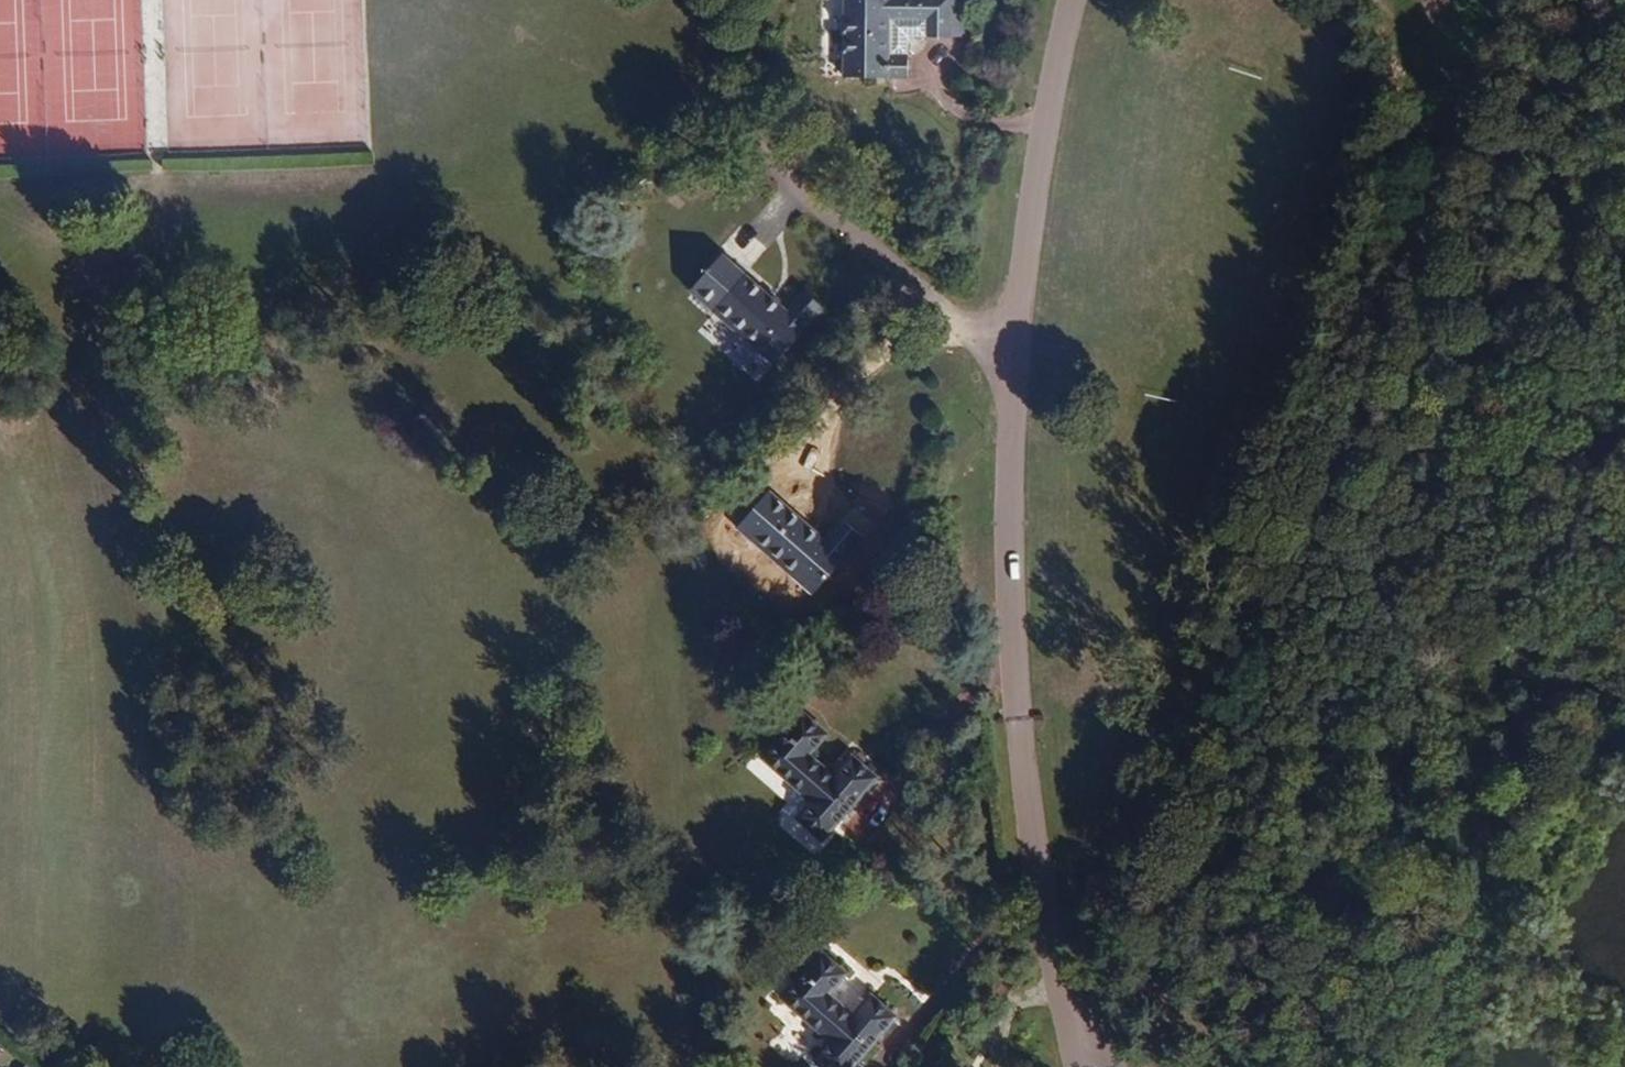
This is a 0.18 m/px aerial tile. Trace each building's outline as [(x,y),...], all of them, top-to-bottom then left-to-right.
[(906,55),(889,55),(889,19),(926,20),(926,38),(950,38),(950,0),(844,0),(844,78),(906,78),(906,55)] [(950,38),(968,38),(968,0),(950,0),(950,38)] [(889,55),(906,55),(906,37),(926,38),(926,20),(889,19),(889,55)] [(692,291),(715,310),(720,304),(745,325),(740,331),(776,362),(825,304),(803,286),(784,308),(722,256),(692,291)] [(720,304),(715,310),(740,331),(745,325),(720,304)] [(769,490),(736,527),(812,595),(863,539),(842,519),(823,540),(769,490)] [(763,759),(811,801),(797,818),(822,840),(876,777),(852,756),(834,777),(808,755),(826,734),(802,714),(763,759)] [(827,1066),(853,1066),(896,1017),(872,997),(868,997),(845,977),(845,973),(821,952),(782,998),(830,1040),(815,1057),(827,1066)]
